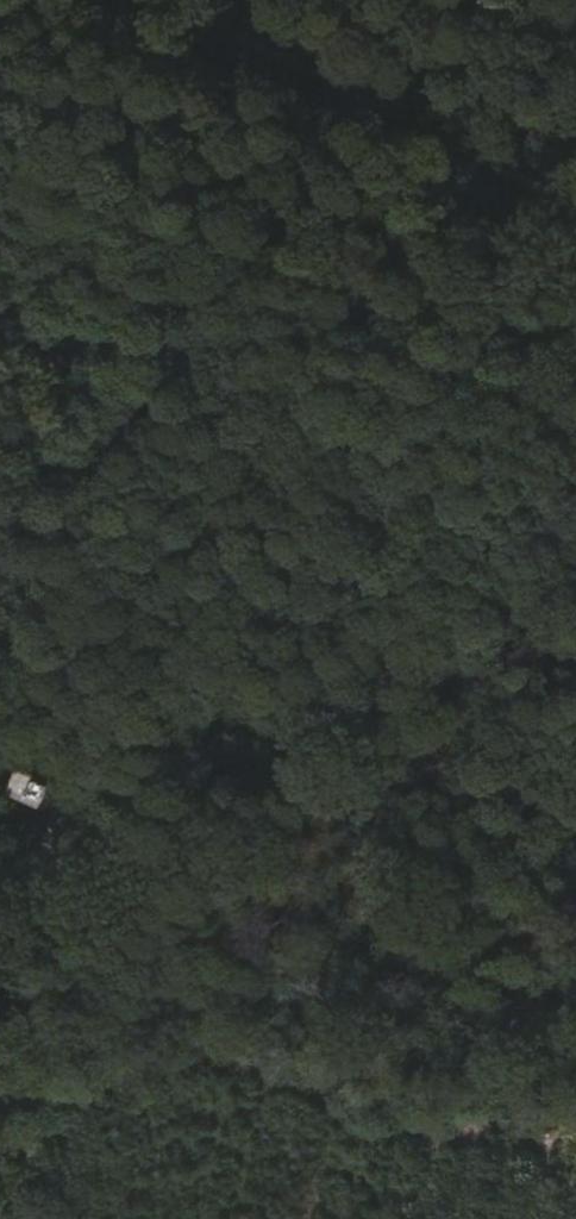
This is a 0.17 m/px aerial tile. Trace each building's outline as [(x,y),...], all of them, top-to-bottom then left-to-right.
[(75,776),(44,762),(32,787),(64,802),(75,776)]
